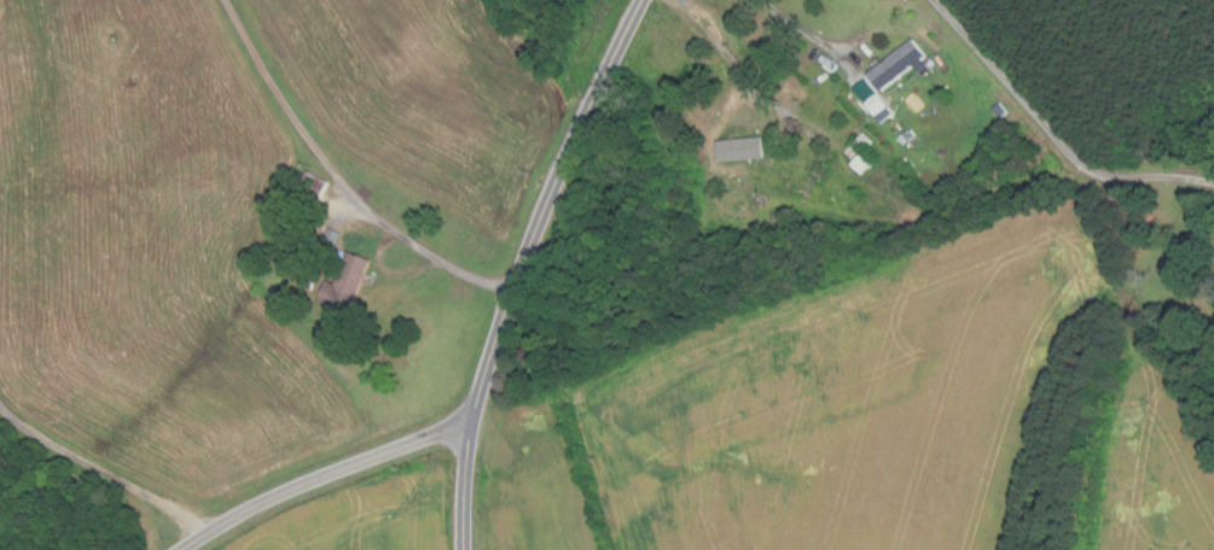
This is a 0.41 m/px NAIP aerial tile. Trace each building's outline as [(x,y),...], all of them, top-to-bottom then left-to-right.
[(887,90),(873,74),(916,39),(929,55),(925,59),(930,66),(923,72),(918,65),(887,90)] [(896,115),(883,123),(869,103),(881,94),(896,115)] [(911,130),(916,138),(906,145),(900,139),(911,130)] [(867,133),(877,142),(865,153),(855,144),(867,133)] [(766,138),(768,158),(724,163),(722,141),(766,138)] [(867,156),(878,166),(869,176),(858,165),(867,156)] [(319,206),(297,194),(309,170),(331,182),(319,206)] [(728,187),(721,182),(725,176),(732,181),(728,187)] [(353,314),(319,300),(327,280),(337,283),(350,252),(373,261),(353,314)]
